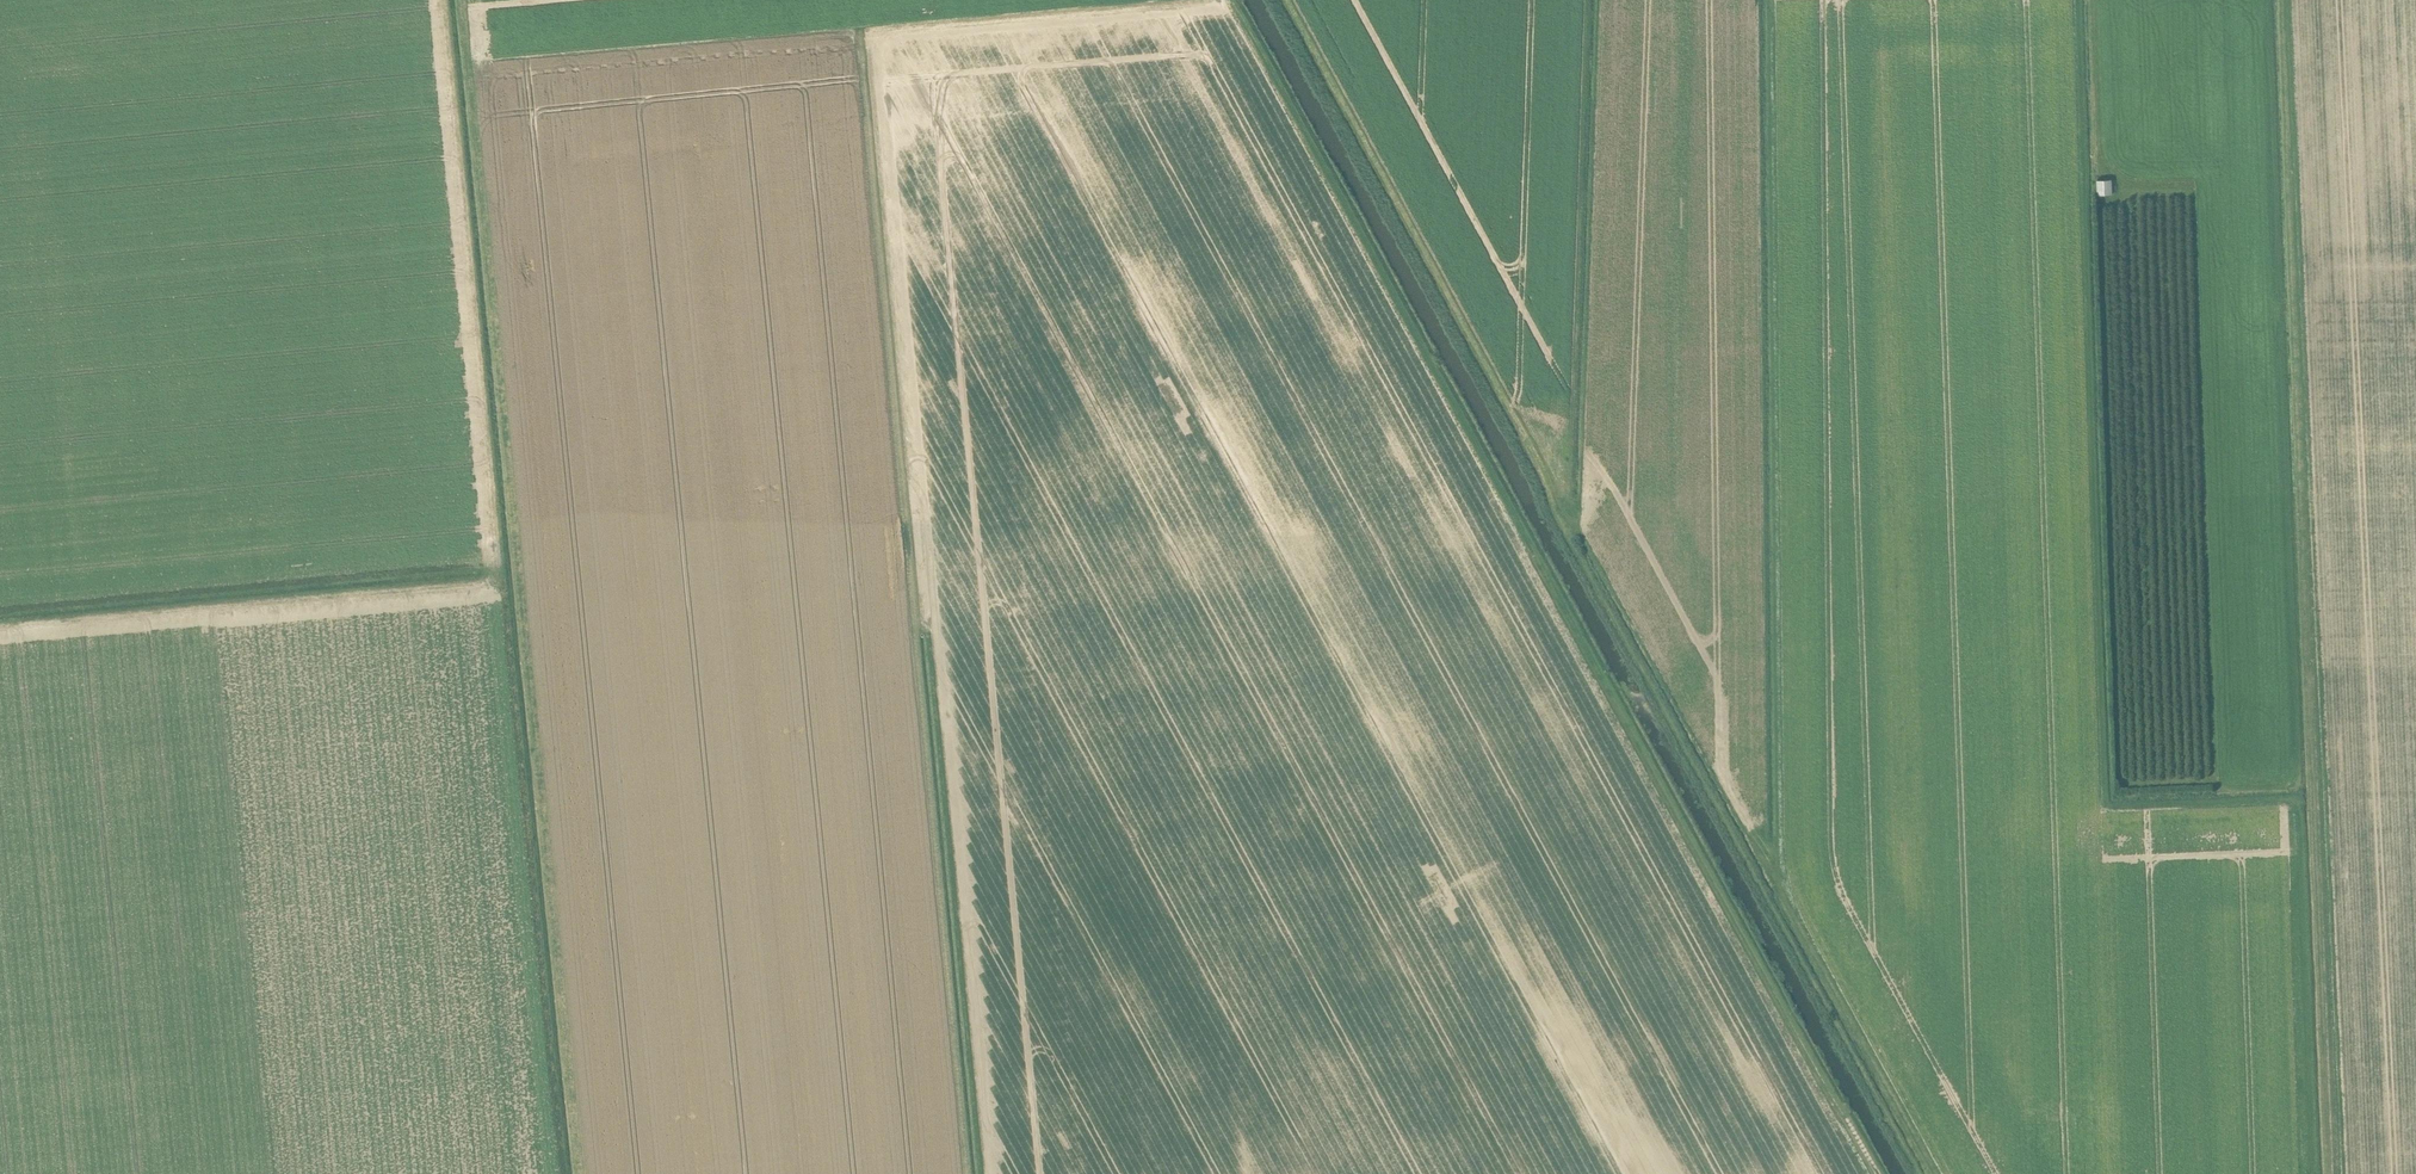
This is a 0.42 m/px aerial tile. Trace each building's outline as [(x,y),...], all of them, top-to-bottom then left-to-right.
[(2098,193),(2112,193),(2112,178),(2098,178),(2098,193)]
